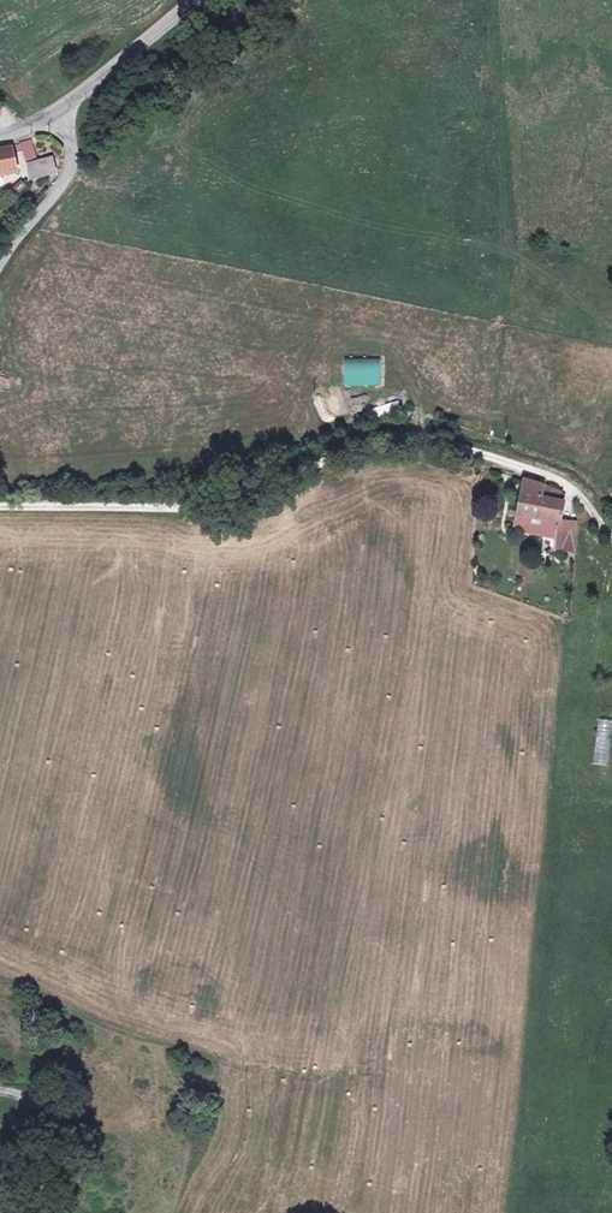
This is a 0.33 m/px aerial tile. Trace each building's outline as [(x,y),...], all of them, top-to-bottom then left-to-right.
[(25,162),(37,158),(31,139),(18,143),(25,162)] [(12,148),(0,150),(0,176),(16,173),(12,148)] [(55,174),(52,160),(28,165),(31,179),(55,174)] [(379,386),(379,360),(342,360),(343,386),(379,386)] [(399,403),(366,408),(368,419),(401,413),(399,403)] [(558,538),(557,551),(575,552),(577,530),(559,530),(560,524),(564,503),(559,502),(560,493),(557,491),(544,486),(525,480),(518,513),(516,525),(517,528),(519,530),(558,538)] [(608,766),(610,720),(596,719),(593,765),(608,766)]
